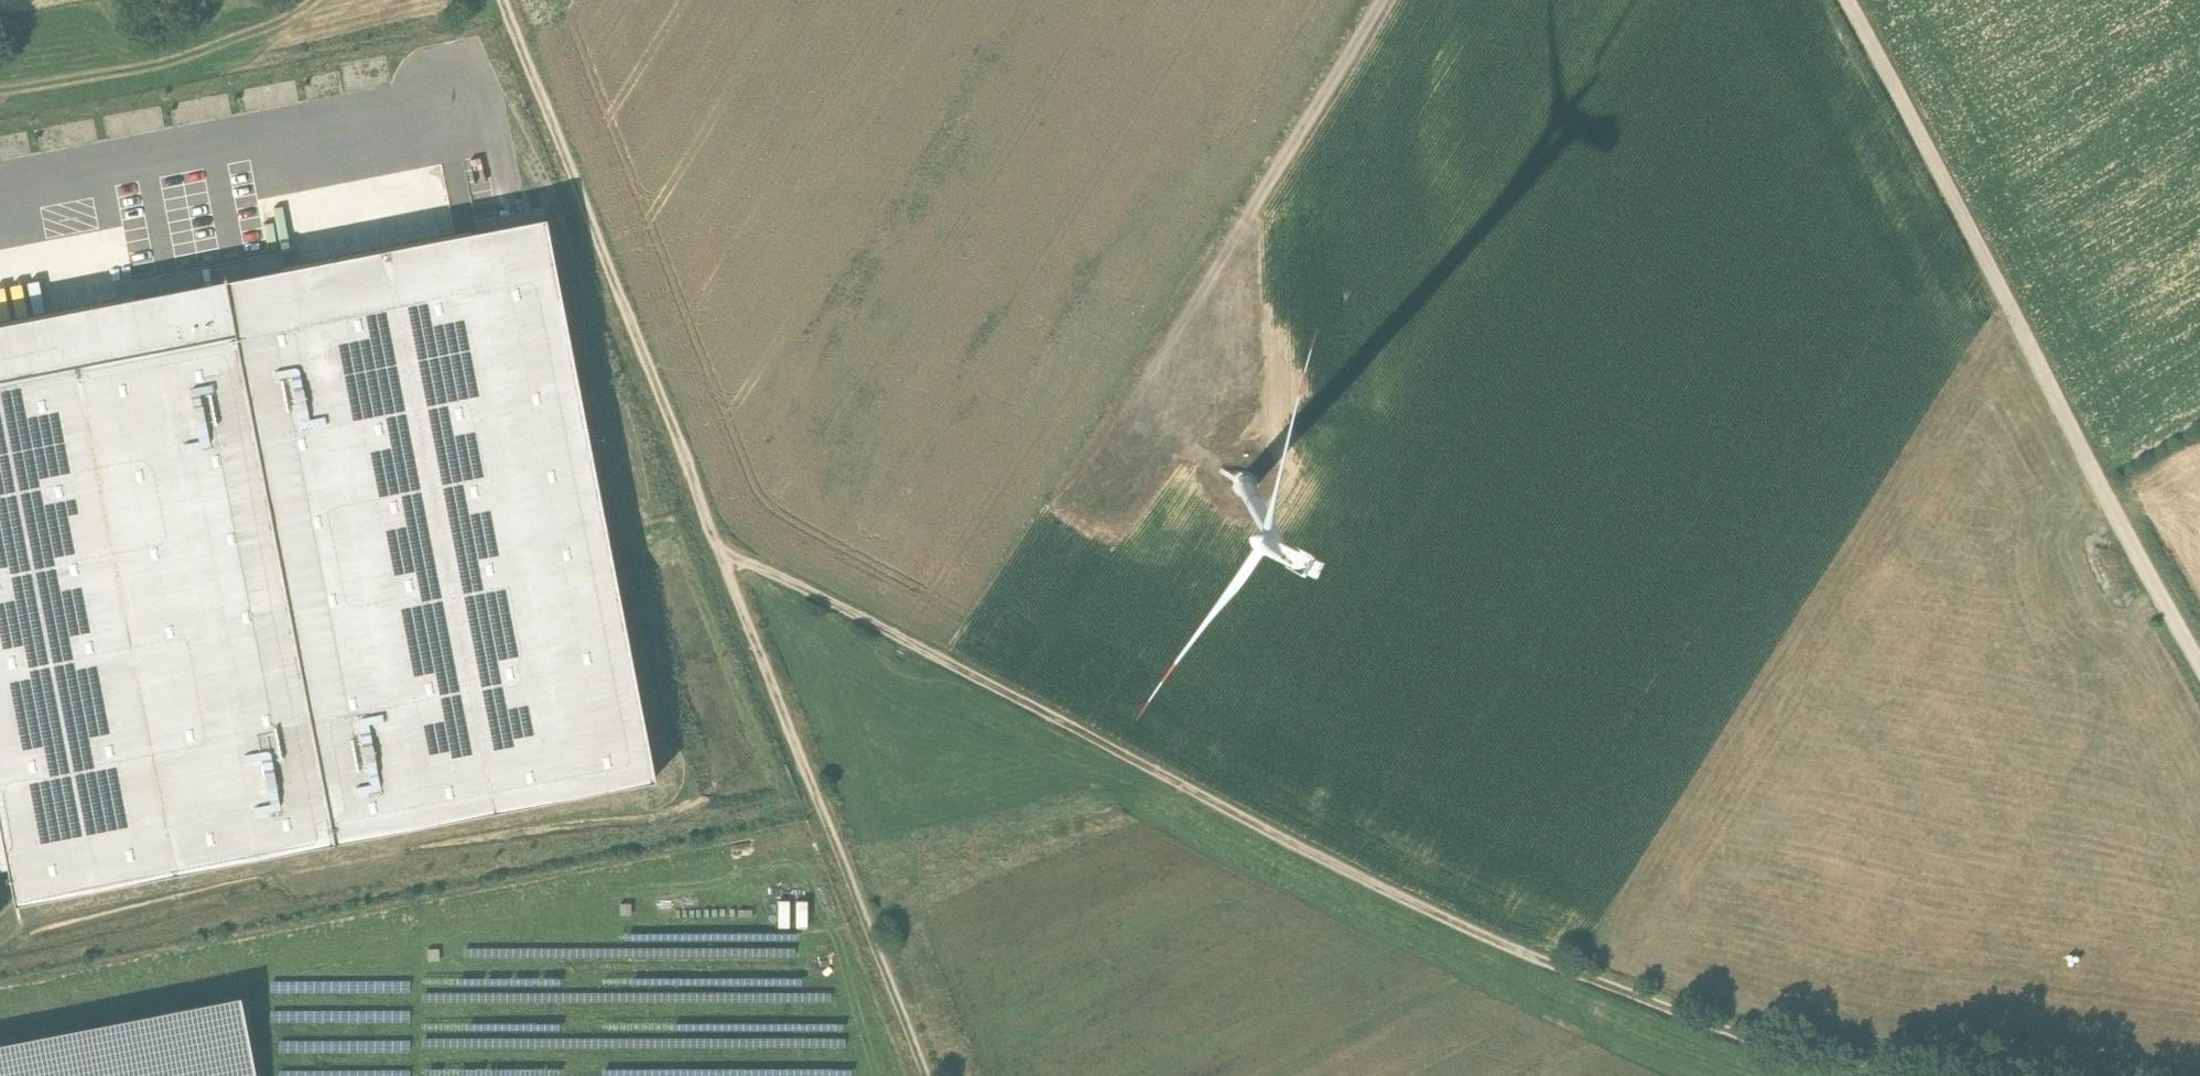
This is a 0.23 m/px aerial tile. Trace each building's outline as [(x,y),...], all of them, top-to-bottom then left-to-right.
[(538,222),(0,331),(0,815),(19,907),(651,779),(538,222)] [(810,929),(810,900),(779,900),(778,928),(810,929)] [(238,997),(0,1041),(0,1075),(253,1075),(238,997)]
